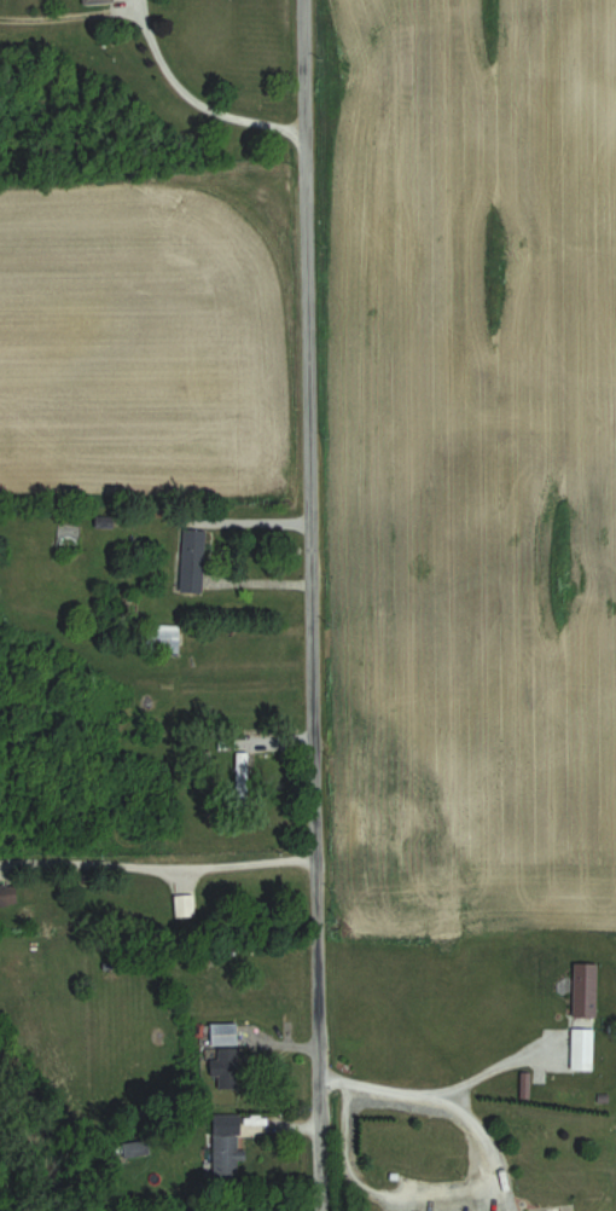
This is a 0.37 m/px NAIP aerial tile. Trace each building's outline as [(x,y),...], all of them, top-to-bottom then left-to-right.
[(207,529),(184,528),(182,590),(206,591),(207,529)] [(189,926),(199,916),(161,877),(151,887),(189,926)] [(599,1016),(599,963),(575,963),(575,1016),(599,1016)] [(241,1046),(240,1046),(240,1024),(204,1023),(203,1062),(216,1062),(215,1105),(240,1105),(241,1046)] [(596,1028),(573,1028),(573,1070),(596,1070),(596,1028)] [(242,1160),(247,1160),(247,1149),(243,1149),(242,1113),(216,1114),(216,1184),(242,1184),(242,1160)]
